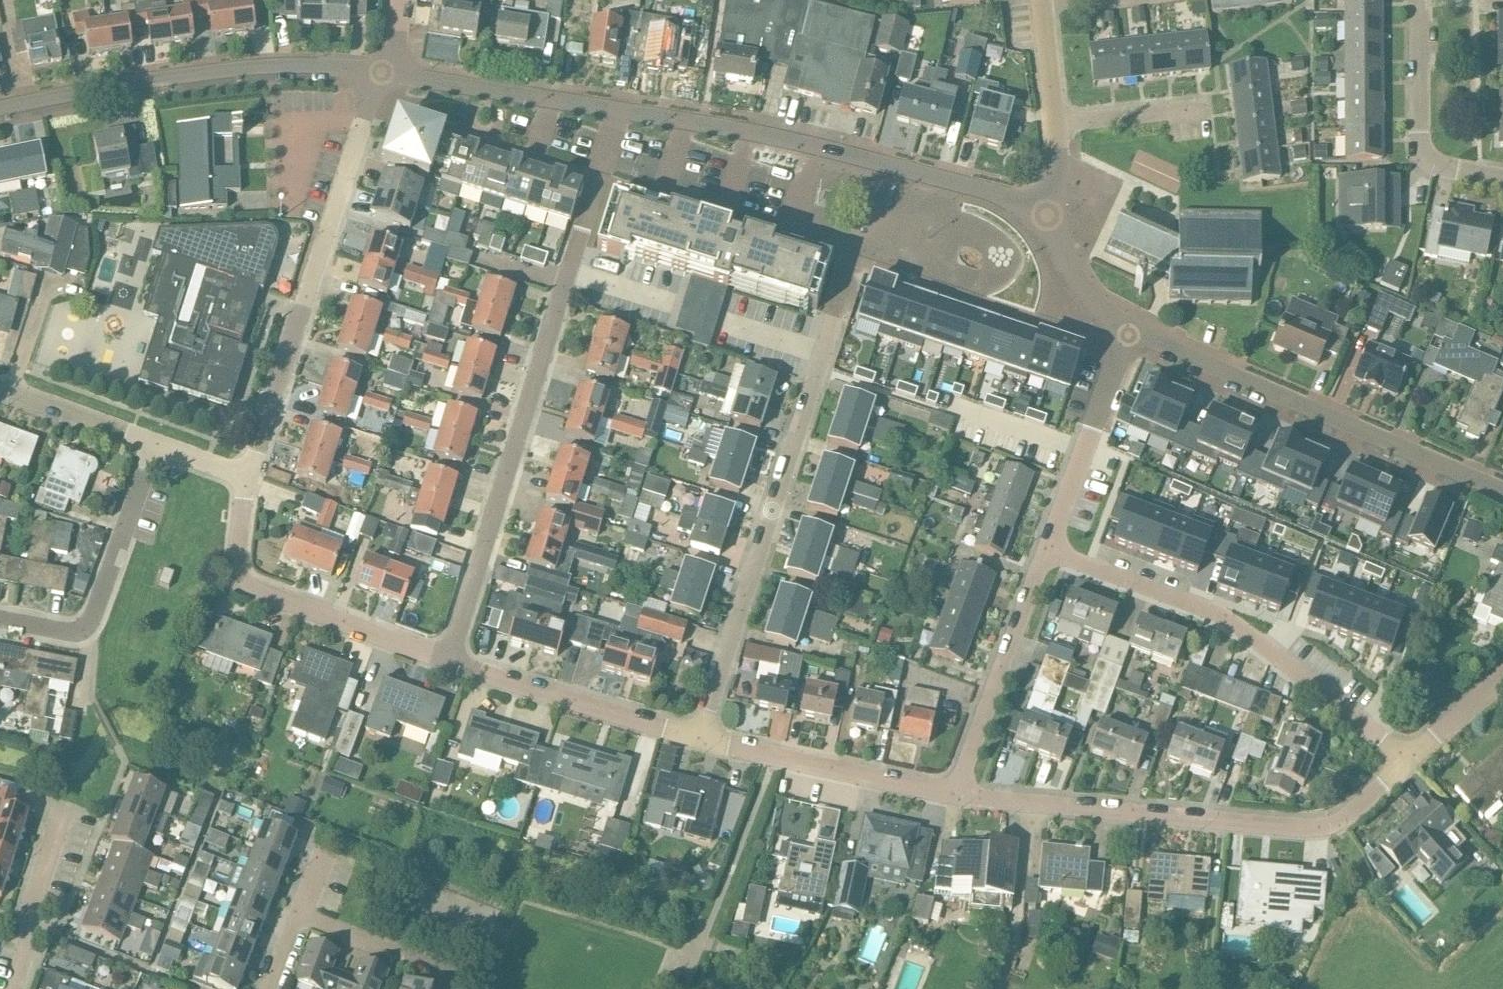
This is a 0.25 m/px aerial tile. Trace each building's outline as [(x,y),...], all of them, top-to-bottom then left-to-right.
[(32,18),(52,14),(49,0),(29,0),(32,18)] [(198,0),(183,0),(185,12),(169,14),(173,42),(194,39),(191,20),(201,18),(198,0)] [(230,6),(214,8),(213,0),(198,0),(201,18),(210,17),(213,37),(234,34),(230,6)] [(230,6),(234,34),(256,31),(253,10),(262,9),(261,0),(247,0),(247,3),(230,6)] [(299,17),(299,27),(324,28),(325,1),(325,0),(287,0),(286,17),(299,17)] [(325,1),(324,28),(350,28),(350,19),(367,20),(368,0),(325,0),(325,1)] [(429,36),(461,41),(462,37),(477,39),(482,12),(483,1),(480,0),(434,0),(429,36)] [(773,63),(778,43),(774,42),(781,0),(727,0),(721,37),(745,41),(743,54),(718,50),(714,78),(752,83),(756,61),(773,63)] [(850,107),(864,56),(866,56),(875,22),(812,6),(814,0),(812,0),(781,0),(774,42),(778,43),(773,63),(790,65),(784,90),(850,107)] [(920,0),(908,0),(909,10),(921,9),(920,0)] [(1213,13),(1292,4),(1292,0),(1212,0),(1213,13)] [(1346,11),(1381,10),(1381,0),(1346,0),(1346,11)] [(173,42),(169,14),(152,17),(150,5),(136,7),(139,27),(149,26),(152,45),(173,42)] [(139,27),(136,7),(122,9),(124,21),(108,23),(112,52),(132,49),(129,29),(139,27)] [(1346,11),(1346,41),(1382,40),(1381,10),(1346,11)] [(544,53),(550,19),(545,18),(531,16),(501,11),(500,19),(497,43),(519,46),(519,49),(544,53)] [(617,64),(618,60),(632,62),(640,13),(639,13),(639,16),(622,13),(621,27),(594,23),(589,59),(617,64)] [(654,15),(640,13),(632,62),(646,64),(645,68),(673,72),(678,36),(651,31),(654,15)] [(112,52),(108,23),(91,26),(89,14),(74,16),(77,36),(87,34),(90,55),(112,52)] [(63,60),(58,39),(54,19),(23,25),(25,35),(14,37),(18,55),(28,53),(31,67),(63,60)] [(875,48),(902,55),(909,25),(881,19),(875,48)] [(876,23),(875,22),(866,56),(864,56),(850,107),(849,110),(876,117),(887,75),(873,71),(876,59),(867,57),(876,23)] [(1181,76),(1210,72),(1206,35),(1176,39),(1181,76)] [(1181,76),(1176,39),(1148,42),(1152,79),(1181,76)] [(1346,41),(1346,70),(1382,70),(1382,40),(1346,41)] [(964,54),(960,53),(954,78),(976,84),(985,46),(968,41),(964,54)] [(1152,79),(1148,42),(1119,46),(1124,83),(1152,79)] [(1124,83),(1119,46),(1090,49),(1094,86),(1112,84),(1124,83)] [(916,58),(902,55),(896,80),(910,84),(916,58)] [(1232,98),(1270,93),(1266,64),(1229,68),(1232,98)] [(897,120),(921,127),(936,72),(928,70),(921,95),(905,91),(897,120)] [(1346,70),(1346,100),(1382,100),(1382,70),(1346,70)] [(947,75),(936,72),(921,127),(946,134),(951,115),(956,117),(962,96),(943,91),(947,75)] [(1270,93),(1232,98),(1236,127),(1273,122),(1270,93)] [(1346,100),(1346,130),(1382,130),(1382,100),(1346,100)] [(1001,149),(1009,122),(978,113),(970,141),(1001,149)] [(228,209),(227,195),(242,195),(241,172),(216,173),(215,139),(243,138),(242,126),(233,126),(233,117),(205,119),(205,126),(178,127),(182,211),(228,209)] [(434,164),(442,141),(445,133),(399,118),(384,164),(430,179),(435,164),(434,164)] [(1273,122),(1236,127),(1239,155),(1277,150),(1273,122)] [(1382,161),(1382,130),(1346,130),(1346,161),(1382,161)] [(158,176),(153,149),(125,154),(122,136),(95,141),(102,180),(129,175),(130,180),(158,176)] [(474,151),(442,141),(434,164),(435,164),(455,171),(451,184),(450,185),(462,189),(465,181),(474,151)] [(21,184),(47,179),(41,150),(15,155),(21,184)] [(1277,150),(1239,155),(1243,185),(1280,180),(1277,150)] [(484,196),(487,186),(496,158),(474,151),(465,181),(462,189),(484,196)] [(15,155),(0,158),(0,188),(21,184),(15,155)] [(496,158),(487,186),(484,196),(505,203),(518,165),(496,158)] [(527,210),(532,196),(539,172),(518,165),(505,203),(527,210)] [(561,179),(539,172),(532,196),(527,210),(549,217),(561,179)] [(378,197),(418,210),(425,188),(385,175),(378,197)] [(561,179),(549,217),(571,224),(584,186),(561,179)] [(1348,232),(1399,231),(1399,204),(1384,204),(1384,180),(1340,181),(1340,197),(1348,197),(1348,232)] [(458,201),(462,189),(450,185),(451,184),(443,181),(438,195),(458,201)] [(176,184),(163,185),(164,211),(177,210),(176,184)] [(34,191),(23,193),(27,215),(39,213),(34,191)] [(23,193),(9,196),(13,218),(27,215),(23,193)] [(817,311),(832,262),(743,235),(741,241),(729,237),(731,231),(717,226),(716,227),(703,223),(703,222),(688,217),(688,218),(674,214),(674,213),(659,209),(645,205),(645,204),(631,200),(630,200),(617,196),(617,195),(614,195),(597,250),(628,260),(630,253),(704,276),(703,281),(692,277),(675,331),(695,337),(692,344),(709,349),(730,284),(744,288),(746,282),(775,291),(773,297),(788,302),(790,295),(803,299),(801,306),(817,311)] [(411,231),(418,210),(378,197),(372,218),(411,231)] [(1493,222),(1472,217),(1471,219),(1464,217),(1466,209),(1449,206),(1448,212),(1446,212),(1445,216),(1446,216),(1442,235),(1430,232),(1425,256),(1437,258),(1439,247),(1441,248),(1486,257),(1493,222)] [(1260,274),(1261,217),(1179,216),(1179,247),(1121,221),(1107,252),(1169,280),(1169,306),(1251,307),(1252,274),(1260,274)] [(45,235),(4,223),(0,237),(0,262),(35,272),(64,280),(78,228),(49,220),(45,235)] [(447,233),(459,236),(462,225),(450,221),(447,233)] [(168,393),(168,394),(170,389),(179,392),(213,403),(221,406),(229,408),(230,409),(236,389),(248,351),(240,349),(243,340),(250,320),(254,307),(259,290),(261,291),(263,292),(278,246),(278,239),(275,232),(268,229),(267,228),(266,228),(225,230),(159,232),(152,255),(162,258),(165,259),(147,316),(144,315),(143,316),(159,321),(139,384),(140,384),(168,393)] [(442,248),(446,236),(425,230),(422,243),(442,248)] [(464,254),(465,252),(464,252),(468,239),(459,236),(447,233),(446,236),(442,248),(449,250),(464,254)] [(494,238),(481,234),(477,247),(489,251),(494,238)] [(504,241),(494,238),(489,251),(500,254),(504,241)] [(373,239),(366,263),(394,272),(402,248),(373,239)] [(533,265),(537,253),(523,248),(519,260),(533,265)] [(472,254),(465,252),(464,254),(449,250),(446,261),(468,267),(472,254)] [(537,253),(533,265),(543,268),(547,256),(537,253)] [(387,297),(394,272),(366,263),(358,288),(387,297)] [(1408,271),(1390,263),(1380,285),(1399,293),(1408,271)] [(419,287),(422,280),(419,279),(422,271),(406,267),(402,282),(419,287)] [(419,287),(435,292),(439,278),(425,273),(425,272),(422,271),(419,279),(422,280),(419,287)] [(16,272),(10,297),(17,299),(29,302),(36,278),(16,272)] [(862,313),(860,321),(870,324),(880,328),(881,328),(894,289),(895,290),(895,288),(873,281),(862,313)] [(487,284),(480,308),(507,316),(515,293),(487,284)] [(444,287),(442,296),(440,301),(455,305),(457,299),(455,299),(457,292),(444,287)] [(880,328),(877,337),(899,344),(915,296),(914,296),(895,290),(894,289),(881,328),(880,328)] [(455,305),(465,308),(466,308),(468,304),(470,296),(457,292),(455,299),(457,299),(455,305)] [(915,296),(899,344),(921,351),(924,342),(923,342),(936,304),(937,304),(938,302),(914,294),(914,296),(915,296)] [(1365,308),(1369,299),(1361,295),(1357,305),(1365,308)] [(1369,319),(1384,325),(1394,301),(1380,295),(1369,319)] [(8,304),(0,302),(0,327),(2,321),(11,324),(16,306),(8,304)] [(1286,318),(1273,348),(1318,367),(1324,351),(1337,357),(1348,333),(1334,327),(1336,321),(1292,302),(1286,318)] [(353,303),(345,327),(374,336),(382,312),(353,303)] [(466,308),(465,308),(463,317),(475,321),(472,331),(500,340),(507,316),(480,308),(468,304),(466,308)] [(936,304),(923,342),(924,342),(944,349),(957,311),(937,304),(936,304)] [(957,311),(944,349),(964,356),(977,317),(976,317),(957,311)] [(406,312),(403,322),(423,329),(427,318),(406,312)] [(977,317),(964,356),(986,363),(999,325),(1000,325),(1000,324),(977,316),(976,317),(977,317)] [(1434,368),(1462,380),(1462,379),(1475,384),(1477,380),(1482,382),(1484,377),(1491,379),(1498,364),(1468,352),(1475,335),(1459,328),(1441,320),(1434,337),(1445,342),(1434,368)] [(423,336),(427,337),(426,338),(444,344),(448,331),(444,329),(428,325),(426,324),(423,336)] [(601,325),(593,349),(622,358),(629,333),(601,325)] [(999,325),(986,363),(1005,370),(1006,370),(1019,332),(1000,325),(999,325)] [(366,361),(374,336),(345,327),(338,351),(366,361)] [(386,331),(384,339),(383,343),(397,348),(399,342),(397,341),(399,335),(386,331)] [(1005,370),(1004,374),(1025,382),(1025,381),(1026,382),(1028,377),(1027,377),(1040,339),(1039,338),(1031,336),(1019,332),(1006,370),(1005,370)] [(399,335),(397,341),(399,342),(397,348),(408,351),(412,340),(399,335)] [(1040,339),(1027,377),(1028,377),(1047,384),(1061,344),(1040,337),(1039,338),(1040,339)] [(428,344),(426,348),(425,352),(429,353),(438,355),(439,356),(442,348),(428,344)] [(1061,344),(1047,384),(1065,390),(1069,391),(1082,351),(1061,344)] [(1411,363),(1369,345),(1354,380),(1365,384),(1364,386),(1380,393),(1381,391),(1396,398),(1411,363)] [(467,347),(460,371),(489,379),(496,356),(467,347)] [(677,373),(683,354),(666,348),(661,361),(666,363),(664,369),(677,373)] [(614,382),(622,358),(593,349),(586,373),(614,382)] [(436,361),(438,355),(429,353),(425,352),(422,363),(436,368),(438,362),(436,361)] [(650,357),(635,352),(630,367),(647,373),(650,365),(647,364),(650,357)] [(439,356),(438,355),(436,361),(438,362),(436,368),(447,371),(451,359),(439,356)] [(392,356),(387,375),(407,381),(413,363),(392,356)] [(647,373),(656,376),(652,389),(670,395),(677,373),(664,369),(666,363),(661,361),(650,357),(647,364),(650,365),(647,373)] [(333,367),(325,390),(353,400),(361,376),(333,367)] [(857,370),(854,378),(863,381),(866,373),(857,370)] [(482,403),(489,379),(460,371),(453,394),(482,403)] [(748,372),(740,396),(769,405),(777,381),(748,372)] [(866,373),(863,381),(873,385),(876,376),(866,373)] [(387,375),(383,387),(403,394),(407,381),(387,375)] [(716,375),(713,387),(729,392),(732,380),(716,375)] [(1502,391),(1502,384),(1491,379),(1484,377),(1482,382),(1477,380),(1475,384),(1462,379),(1462,380),(1475,386),(1458,427),(1468,431),(1465,436),(1478,442),(1480,436),(1483,438),(1502,391)] [(1127,400),(1117,423),(1150,437),(1169,391),(1147,382),(1138,404),(1127,400)] [(701,383),(698,394),(726,402),(729,392),(713,387),(701,383)] [(899,384),(896,393),(905,396),(908,387),(899,384)] [(954,386),(951,395),(961,398),(964,389),(954,386)] [(908,387),(905,396),(915,399),(918,390),(908,387)] [(581,389),(573,414),(602,423),(610,398),(581,389)] [(346,424),(353,400),(325,390),(317,414),(346,424)] [(1169,391),(1150,437),(1182,451),(1192,428),(1182,423),(1191,400),(1169,391)] [(668,407),(689,414),(693,400),(672,393),(668,407)] [(376,407),(379,398),(366,394),(363,406),(377,410),(378,407),(376,407)] [(846,394),(838,418),(867,429),(876,404),(846,394)] [(929,394),(926,403),(936,406),(938,397),(929,394)] [(761,432),(769,405),(740,396),(732,423),(761,432)] [(987,397),(984,406),(993,409),(996,400),(987,397)] [(379,398),(376,407),(378,407),(377,410),(388,414),(392,403),(379,398)] [(996,400),(993,409),(1003,412),(1006,404),(996,400)] [(652,402),(648,414),(662,418),(665,407),(652,402)] [(685,428),(689,415),(667,408),(663,422),(685,428)] [(449,410),(441,434),(470,443),(477,419),(449,410)] [(1192,428),(1182,451),(1215,465),(1235,419),(1213,410),(1203,432),(1192,428)] [(1028,411),(1025,420),(1034,423),(1037,414),(1028,411)] [(954,419),(931,412),(927,426),(950,433),(954,419)] [(416,431),(418,425),(417,424),(419,417),(406,413),(402,426),(416,431)] [(614,426),(602,423),(573,414),(565,438),(595,447),(600,432),(611,435),(612,433),(614,426)] [(1037,414),(1034,423),(1044,426),(1047,418),(1037,414)] [(428,435),(430,430),(433,422),(419,417),(417,424),(418,425),(416,431),(428,435)] [(867,429),(838,418),(829,443),(859,453),(867,429)] [(1235,419),(1215,465),(1216,466),(1218,461),(1237,470),(1235,474),(1248,479),(1258,456),(1247,451),(1257,428),(1235,419)] [(630,424),(616,420),(614,426),(612,433),(628,438),(630,432),(628,431),(630,424)] [(902,440),(906,428),(879,420),(876,431),(892,437),(891,437),(902,440)] [(645,429),(630,424),(628,431),(630,432),(628,438),(641,442),(645,429)] [(38,442),(0,428),(0,460),(27,470),(38,442)] [(312,430),(305,453),(333,463),(341,439),(312,430)] [(888,447),(891,437),(892,437),(876,431),(872,442),(888,447)] [(462,467),(470,443),(441,434),(434,458),(462,467)] [(747,471),(756,446),(727,437),(718,462),(747,471)] [(1258,456),(1248,479),(1283,494),(1302,448),(1278,438),(1269,460),(1258,456)] [(695,441),(691,451),(708,458),(712,447),(695,441)] [(683,448),(682,450),(679,459),(704,468),(708,458),(691,451),(683,448)] [(1302,448),(1283,494),(1284,495),(1285,490),(1307,499),(1307,501),(1305,504),(1318,509),(1328,486),(1317,481),(1327,458),(1302,448)] [(60,451),(44,493),(39,490),(35,504),(64,515),(69,502),(79,506),(90,478),(94,476),(96,473),(97,469),(95,465),(92,462),(60,451)] [(325,486),(333,463),(305,453),(297,477),(325,486)] [(560,453),(553,477),(582,486),(590,462),(560,453)] [(984,457),(974,454),(971,463),(981,466),(984,457)] [(356,474),(358,470),(356,470),(358,462),(346,457),(342,469),(356,474)] [(825,460),(817,484),(846,493),(846,495),(855,497),(855,496),(861,498),(864,488),(850,483),(854,469),(825,460)] [(358,462),(356,470),(358,470),(356,474),(367,478),(372,466),(358,462)] [(739,496),(747,471),(718,462),(710,486),(739,496)] [(1023,504),(1033,476),(1000,463),(995,478),(1001,481),(997,492),(990,491),(1023,504)] [(646,469),(634,465),(627,488),(638,492),(646,469)] [(1096,469),(1089,493),(1110,499),(1117,474),(1096,469)] [(1332,487),(1321,511),(1334,516),(1336,512),(1358,521),(1376,480),(1352,469),(1343,492),(1332,487)] [(377,481),(386,484),(388,476),(389,474),(380,471),(377,481)] [(910,492),(914,479),(892,472),(887,484),(910,492)] [(430,473),(423,496),(450,504),(457,482),(430,473)] [(384,490),(398,494),(400,488),(398,487),(400,480),(388,476),(386,484),(384,490)] [(648,476),(643,491),(665,499),(670,483),(648,476)] [(577,505),(582,486),(553,477),(545,501),(575,511),(577,505)] [(974,485),(956,479),(952,490),(970,497),(974,485)] [(409,498),(411,492),(413,484),(400,480),(398,487),(400,488),(398,494),(409,498)] [(607,501),(610,493),(608,493),(611,484),(595,480),(590,496),(607,501)] [(1376,480),(1358,521),(1381,531),(1379,536),(1392,541),(1402,517),(1391,513),(1400,490),(1376,480)] [(1182,487),(1173,483),(1169,492),(1178,496),(1182,487)] [(622,505),(627,491),(627,489),(611,484),(608,493),(610,493),(607,501),(622,505)] [(817,484),(808,509),(838,519),(846,495),(846,493),(817,484)] [(1178,496),(1187,500),(1191,491),(1182,487),(1178,496)] [(864,488),(861,498),(878,504),(881,494),(864,488)] [(1013,531),(1023,504),(990,491),(985,505),(991,508),(987,521),(1013,531)] [(411,492),(409,498),(407,504),(419,508),(412,531),(437,539),(440,528),(443,529),(450,504),(423,496),(411,492)] [(305,510),(322,517),(322,516),(327,518),(328,516),(333,518),(337,507),(336,507),(310,496),(305,510)] [(878,504),(861,498),(855,496),(855,497),(852,508),(875,514),(878,504)] [(1119,497),(1110,521),(1121,525),(1114,543),(1135,551),(1153,504),(1152,504),(1149,513),(1130,506),(1132,501),(1119,497)] [(1406,519),(1395,542),(1407,548),(1408,548),(1410,543),(1433,553),(1440,538),(1443,539),(1449,524),(1447,522),(1451,512),(1426,501),(1416,524),(1406,519)] [(727,535),(735,511),(706,502),(701,517),(685,511),(682,519),(727,535)] [(0,505),(0,519),(7,521),(17,523),(20,507),(1,503),(0,505)] [(1153,504),(1135,551),(1156,559),(1173,512),(1153,504)] [(575,511),(573,517),(601,526),(605,514),(577,505),(575,511)] [(964,511),(955,508),(951,517),(961,520),(964,511)] [(1173,512),(1156,559),(1176,566),(1193,519),(1189,528),(1171,521),(1174,512),(1173,512)] [(328,531),(333,518),(328,516),(327,518),(322,516),(322,517),(318,527),(328,531)] [(562,550),(569,529),(570,526),(541,517),(534,541),(562,550)] [(597,538),(601,526),(573,517),(570,526),(569,529),(597,538)] [(1003,558),(1013,531),(987,521),(979,518),(974,532),(981,535),(976,548),(1003,558)] [(361,537),(374,542),(381,523),(368,519),(361,537)] [(719,558),(727,535),(682,519),(679,528),(695,534),(692,549),(719,558)] [(1193,519),(1176,566),(1197,574),(1204,556),(1215,560),(1224,536),(1213,532),(1215,527),(1193,519)] [(1485,527),(1468,521),(1461,541),(1478,547),(1485,527)] [(631,523),(627,535),(647,542),(651,529),(631,523)] [(45,569),(49,551),(66,555),(72,528),(55,524),(53,530),(34,527),(26,565),(21,564),(17,584),(53,591),(53,594),(64,596),(69,573),(45,569)] [(825,559),(829,546),(832,534),(803,525),(795,549),(825,559)] [(1275,528),(1272,536),(1281,540),(1285,531),(1275,528)] [(393,543),(399,545),(400,543),(405,545),(409,534),(397,530),(393,543)] [(1286,531),(1283,540),(1281,542),(1314,554),(1317,545),(1286,531)] [(285,560),(308,568),(318,541),(295,532),(285,560)] [(435,543),(413,535),(407,550),(430,558),(435,543)] [(644,553),(647,542),(627,535),(623,547),(644,553)] [(1224,536),(1215,560),(1226,564),(1216,590),(1238,598),(1255,551),(1235,543),(1237,540),(1224,536)] [(342,550),(318,541),(308,568),(332,578),(342,550)] [(555,574),(562,550),(534,541),(527,566),(555,574)] [(400,557),(404,546),(405,545),(400,543),(399,545),(393,543),(389,554),(400,557)] [(589,564),(591,557),(588,556),(590,550),(575,545),(571,558),(589,564)] [(829,546),(825,559),(834,561),(855,568),(858,556),(829,546)] [(821,571),(825,559),(795,549),(787,574),(817,583),(821,571)] [(1497,549),(1491,564),(1498,567),(1481,608),(1479,607),(1473,620),(1487,625),(1490,619),(1502,624),(1502,552),(1497,549)] [(590,550),(588,556),(591,557),(589,564),(603,568),(605,561),(607,556),(607,555),(590,550)] [(1255,551),(1238,598),(1258,605),(1275,558),(1273,562),(1254,555),(1256,551),(1255,551)] [(605,561),(616,565),(618,559),(607,556),(605,561)] [(1275,558),(1258,605),(1279,613),(1286,595),(1297,599),(1306,575),(1295,571),(1297,566),(1275,558)] [(6,581),(5,585),(16,588),(17,584),(21,564),(0,560),(0,580),(6,581)] [(356,587),(379,596),(390,569),(367,560),(356,587)] [(963,565),(952,594),(985,607),(997,578),(981,572),(984,564),(974,560),(971,568),(963,565)] [(603,568),(614,571),(616,565),(605,561),(603,568)] [(851,581),(855,568),(834,561),(830,574),(851,581)] [(707,596),(714,573),(687,564),(682,578),(665,572),(662,581),(707,596)] [(1371,578),(1375,569),(1365,565),(1361,574),(1371,578)] [(414,578),(390,569),(379,596),(403,605),(405,599),(417,603),(424,584),(413,580),(414,578)] [(1371,578),(1380,582),(1384,573),(1375,569),(1371,578)] [(176,575),(165,571),(160,586),(170,590),(176,575)] [(1312,577),(1303,601),(1314,605),(1308,624),(1329,632),(1345,589),(1344,589),(1342,593),(1323,586),(1325,582),(1312,577)] [(545,609),(552,587),(529,579),(522,603),(528,604),(545,609)] [(699,619),(707,596),(662,581),(659,590),(675,596),(671,610),(699,619)] [(555,612),(560,614),(566,591),(552,587),(545,609),(555,612)] [(868,609),(872,596),(847,588),(843,601),(868,609)] [(1345,589),(1329,632),(1349,639),(1365,597),(1345,589)] [(803,623),(811,599),(782,590),(774,614),(803,623)] [(974,636),(985,607),(952,594),(942,623),(974,636)] [(1060,623),(1081,631),(1083,632),(1094,602),(1071,594),(1060,623)] [(1365,597),(1349,639),(1369,647),(1383,608),(1364,601),(1366,597),(1365,597)] [(509,642),(533,650),(542,621),(545,609),(528,604),(522,603),(511,599),(499,635),(510,638),(509,642)] [(843,601),(843,602),(839,615),(864,622),(868,609),(843,601)] [(1093,636),(1106,641),(1117,611),(1094,602),(1083,632),(1081,631),(1077,642),(1088,647),(1093,636)] [(664,618),(667,607),(658,604),(654,615),(664,618)] [(641,611),(627,607),(624,618),(638,622),(641,611)] [(1383,608),(1369,647),(1391,655),(1397,636),(1409,640),(1418,616),(1405,611),(1403,616),(1383,608)] [(545,609),(542,621),(533,650),(557,657),(566,628),(552,624),(555,612),(545,609)] [(687,625),(670,619),(664,618),(654,615),(641,611),(638,622),(643,624),(641,632),(664,639),(681,645),(684,636),(687,625)] [(795,648),(803,623),(774,614),(766,638),(795,648)] [(838,621),(816,615),(812,627),(834,633),(838,621)] [(602,669),(625,677),(631,659),(634,648),(637,639),(638,636),(637,635),(638,633),(640,634),(641,632),(643,624),(638,622),(624,618),(620,631),(608,628),(604,643),(609,644),(602,669)] [(577,619),(569,645),(585,650),(593,623),(577,619)] [(209,655),(258,673),(255,682),(271,688),(282,656),(268,651),(273,639),(222,620),(209,655)] [(1130,650),(1152,658),(1163,629),(1141,620),(1130,650)] [(600,655),(604,643),(608,628),(593,623),(585,650),(600,655)] [(963,665),(974,636),(942,623),(931,652),(963,665)] [(834,633),(812,627),(809,640),(831,646),(834,633)] [(1187,637),(1163,629),(1152,658),(1176,667),(1187,637)] [(658,657),(665,655),(667,648),(663,643),(664,639),(641,632),(640,634),(638,633),(637,635),(638,636),(637,639),(634,648),(631,659),(625,677),(650,684),(658,657)] [(764,666),(779,670),(782,654),(746,646),(743,662),(764,666)] [(325,742),(352,668),(304,651),(293,683),(307,688),(292,730),(325,742)] [(0,653),(0,694),(4,675),(25,679),(29,659),(30,655),(18,652),(18,656),(0,653)] [(784,713),(789,691),(797,692),(803,660),(782,654),(779,670),(764,666),(755,707),(784,713)] [(888,682),(899,684),(904,660),(893,656),(888,682)] [(1046,658),(1042,669),(1066,678),(1071,667),(1046,658)] [(33,720),(30,733),(45,736),(48,722),(42,721),(49,684),(72,688),(77,664),(65,661),(65,666),(29,659),(25,679),(31,680),(23,718),(33,720)] [(1090,683),(1089,685),(1102,689),(1102,688),(1109,668),(1097,663),(1090,683)] [(1181,690),(1193,694),(1201,671),(1189,666),(1181,690)] [(1102,688),(1114,693),(1121,672),(1109,668),(1102,688)] [(1025,717),(1014,746),(1038,755),(1048,726),(1053,714),(1057,703),(1066,678),(1042,669),(1033,693),(1025,717)] [(1193,694),(1204,698),(1213,675),(1201,671),(1193,694)] [(831,723),(833,709),(843,710),(850,676),(835,672),(832,690),(808,686),(801,716),(831,723)] [(1132,673),(1127,685),(1140,690),(1144,677),(1132,673)] [(1224,679),(1213,675),(1204,698),(1215,703),(1224,679)] [(1215,703),(1227,707),(1236,683),(1224,679),(1215,703)] [(432,737),(444,703),(385,681),(366,731),(390,740),(396,723),(432,737)] [(1247,688),(1236,683),(1227,707),(1238,711),(1247,688)] [(1085,696),(1076,723),(1075,727),(1085,730),(1092,713),(1093,713),(1102,689),(1089,685),(1085,696)] [(1102,689),(1093,713),(1105,717),(1114,693),(1102,688),(1102,689)] [(1238,711),(1248,715),(1250,716),(1259,692),(1247,688),(1238,711)] [(888,733),(897,695),(876,690),(873,700),(859,697),(852,727),(877,733),(878,730),(888,733)] [(935,721),(940,697),(911,691),(907,713),(905,713),(900,738),(931,744),(935,721)] [(1270,696),(1259,692),(1250,716),(1248,715),(1241,737),(1253,741),(1270,696)] [(1159,707),(1151,729),(1164,734),(1172,712),(1159,707)] [(71,742),(76,715),(64,712),(59,739),(71,742)] [(537,788),(548,753),(537,749),(541,739),(486,721),(488,717),(474,713),(460,758),(474,762),(476,754),(517,767),(514,781),(537,788)] [(1048,726),(1038,755),(1061,764),(1075,727),(1076,723),(1065,719),(1053,714),(1048,726)] [(334,755),(349,760),(363,720),(348,715),(334,755)] [(1102,725),(1091,754),(1114,762),(1124,733),(1102,725)] [(1180,725),(1178,731),(1167,760),(1190,769),(1201,740),(1203,734),(1180,725)] [(1284,752),(1284,753),(1312,764),(1321,740),(1292,729),(1283,726),(1275,749),(1284,752)] [(1124,733),(1114,762),(1138,771),(1146,749),(1149,742),(1146,741),(1124,733)] [(1232,760),(1244,766),(1248,757),(1253,742),(1253,741),(1241,737),(1232,760)] [(1225,749),(1201,740),(1190,769),(1214,778),(1225,749)] [(1265,747),(1253,742),(1248,757),(1260,761),(1265,747)] [(563,744),(559,756),(548,753),(537,788),(558,795),(563,779),(607,794),(605,802),(619,807),(634,762),(619,758),(618,762),(563,744)] [(1455,792),(1481,821),(1502,801),(1502,748),(1455,792)] [(1284,753),(1280,763),(1275,761),(1264,789),(1290,798),(1295,783),(1304,787),(1312,764),(1284,753)] [(362,769),(339,760),(334,773),(357,782),(362,769)] [(452,767),(438,763),(432,784),(446,788),(452,767)] [(658,772),(644,826),(661,830),(664,817),(671,819),(671,820),(677,821),(678,819),(689,822),(684,836),(711,844),(727,787),(699,780),(699,783),(658,772)] [(136,780),(128,801),(158,813),(166,792),(136,780)] [(422,793),(398,788),(396,798),(420,803),(422,793)] [(20,836),(27,815),(13,810),(17,798),(0,792),(0,830),(20,836)] [(285,812),(301,819),(306,805),(290,799),(285,812)] [(1415,809),(1423,818),(1410,831),(1405,826),(1379,848),(1401,872),(1418,857),(1429,869),(1426,871),(1429,875),(1431,874),(1436,880),(1441,887),(1465,865),(1455,853),(1465,843),(1454,830),(1461,823),(1448,808),(1440,816),(1425,799),(1415,809)] [(128,801),(120,821),(150,833),(160,838),(168,818),(158,813),(128,801)] [(220,803),(216,813),(231,819),(235,808),(220,803)] [(832,847),(840,815),(824,811),(814,855),(790,849),(783,882),(780,881),(777,895),(790,898),(791,895),(822,902),(834,848),(832,847)] [(192,815),(188,826),(201,831),(205,821),(192,815)] [(859,916),(868,864),(907,873),(916,831),(867,820),(858,862),(844,859),(833,911),(859,916)] [(120,821),(112,842),(115,843),(115,842),(142,853),(142,852),(143,852),(150,833),(120,821)] [(608,821),(600,848),(623,854),(631,828),(608,821)] [(256,848),(289,860),(297,838),(257,822),(253,831),(262,834),(256,848)] [(14,857),(20,836),(0,830),(0,853),(14,857)] [(206,841),(205,842),(213,845),(217,833),(210,830),(206,841)] [(184,835),(181,845),(194,850),(198,840),(184,835)] [(116,843),(107,865),(160,886),(163,878),(148,872),(154,857),(143,853),(143,852),(142,852),(142,853),(115,842),(115,843),(112,842),(116,843)] [(936,893),(953,895),(971,896),(970,912),(980,913),(1003,915),(1003,911),(1012,912),(1017,858),(1009,857),(1010,845),(991,843),(990,851),(956,847),(954,863),(939,862),(936,893)] [(181,845),(173,866),(186,871),(194,850),(181,845)] [(728,849),(723,846),(709,866),(720,870),(728,849)] [(1105,866),(1090,864),(1092,852),(1043,846),(1038,890),(1086,895),(1086,894),(1102,895),(1105,866)] [(242,859),(239,867),(280,882),(289,860),(256,848),(250,862),(242,859)] [(1395,871),(1376,851),(1367,859),(1383,882),(1395,871)] [(8,878),(14,857),(0,853),(0,875),(8,878)] [(201,853),(197,864),(211,869),(215,859),(201,853)] [(1206,900),(1210,863),(1152,857),(1148,903),(1166,905),(1166,896),(1206,900)] [(107,865),(99,886),(137,901),(143,885),(158,891),(160,886),(107,865)] [(672,872),(649,865),(645,876),(657,880),(668,883),(672,872)] [(1269,868),(1269,872),(1259,872),(1259,867),(1241,866),(1236,921),(1255,923),(1257,903),(1273,905),(1271,930),(1297,933),(1298,924),(1313,925),(1314,911),(1324,912),(1326,885),(1302,883),(1303,871),(1269,868)] [(271,905),(280,882),(239,867),(236,875),(244,878),(239,893),(271,905)] [(207,881),(192,875),(188,886),(203,891),(207,881)] [(99,886),(91,907),(144,927),(146,921),(131,915),(137,901),(99,886)] [(750,887),(747,901),(761,904),(764,890),(750,887)] [(225,904),(222,912),(262,927),(271,905),(239,893),(233,907),(225,904)] [(1123,923),(1138,924),(1141,894),(1126,893),(1123,923)] [(183,897),(179,909),(193,914),(198,902),(183,897)] [(935,902),(918,897),(911,920),(929,925),(935,902)] [(144,927),(91,907),(83,928),(120,943),(127,927),(142,933),(144,927)] [(254,950),(262,927),(222,912),(219,920),(227,923),(221,937),(254,950)] [(1041,932),(1043,914),(1027,913),(1025,939),(1038,940),(1038,932),(1041,932)] [(189,925),(175,920),(171,931),(185,936),(189,925)] [(746,941),(749,927),(735,923),(732,938),(746,941)] [(207,948),(204,956),(245,972),(254,950),(221,937),(216,952),(207,948)] [(1113,962),(1119,946),(1105,940),(1099,956),(1113,962)] [(168,943),(162,958),(177,964),(183,950),(168,943)] [(91,971),(96,959),(63,944),(58,956),(91,971)] [(341,981),(329,977),(338,954),(312,944),(297,983),(313,988),(338,988),(341,981)] [(204,957),(202,956),(193,979),(203,983),(220,988),(238,988),(245,972),(204,956),(204,957)] [(362,963),(353,986),(341,981),(338,988),(382,988),(388,973),(362,963)] [(72,982),(48,972),(42,988),(69,988),(72,982)] [(679,977),(670,973),(664,988),(674,988),(679,977)] [(406,980),(402,988),(428,988),(406,980)]
